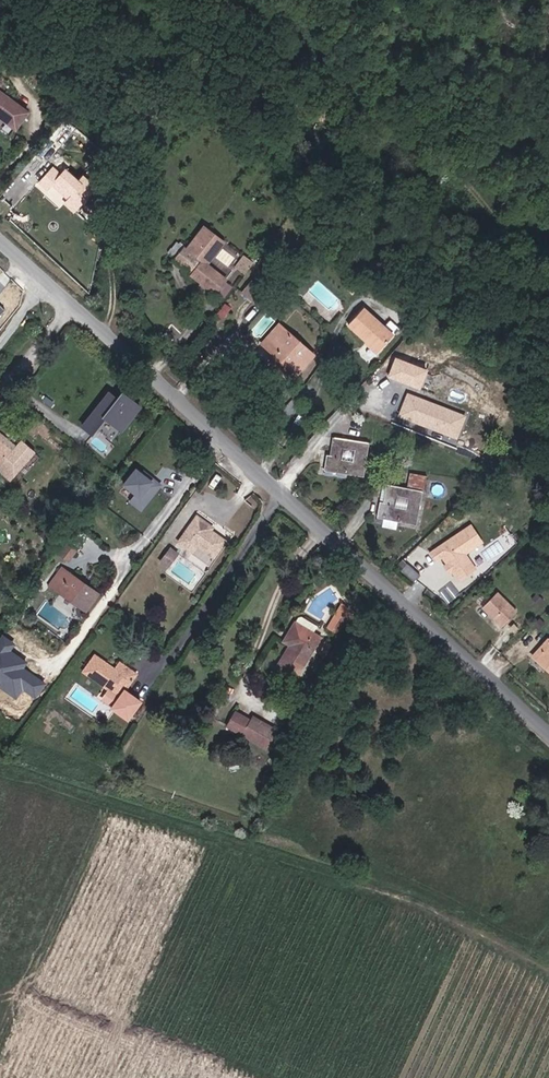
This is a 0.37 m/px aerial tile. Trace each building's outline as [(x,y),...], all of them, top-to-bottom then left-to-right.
[(3,103),(27,122),(39,106),(0,72),(0,106),(3,103)] [(20,129),(27,122),(3,103),(0,106),(0,113),(20,129)] [(75,193),(85,202),(103,183),(89,172),(84,177),(71,164),(67,170),(59,162),(45,178),(53,185),(59,178),(69,177),(80,189),(75,193)] [(69,177),(59,178),(75,193),(80,189),(69,177)] [(70,198),(80,207),(85,202),(75,193),(70,198)] [(221,239),(200,225),(185,247),(182,245),(172,260),(191,273),(190,275),(214,292),(225,276),(204,262),(221,239)] [(233,283),(225,276),(214,292),(222,298),(233,283)] [(258,310),(267,299),(249,284),(240,297),(258,310)] [(364,301),(349,319),(370,336),(370,335),(382,345),(396,328),(364,301)] [(276,323),(260,343),(269,350),(285,330),(276,323)] [(298,374),(315,354),(285,330),(269,350),(298,374)] [(368,339),(379,348),(382,345),(370,335),(370,336),(368,339)] [(274,355),(270,360),(279,368),(284,363),(274,355)] [(428,370),(393,357),(387,374),(421,387),(428,370)] [(122,434),(143,407),(123,392),(117,399),(108,392),(82,426),(93,434),(104,420),(122,434)] [(469,415),(407,392),(397,418),(459,441),(469,415)] [(0,429),(0,437),(15,449),(19,444),(0,429)] [(373,442),(340,436),(337,455),(329,454),(327,469),(369,475),(373,442)] [(24,438),(19,444),(15,449),(0,437),(0,465),(15,477),(37,448),(24,438)] [(161,487),(135,468),(122,486),(133,494),(126,503),(141,514),(161,487)] [(387,500),(379,500),(377,518),(416,521),(419,489),(428,489),(429,473),(409,471),(407,485),(388,483),(387,500)] [(210,563),(229,540),(216,530),(217,527),(201,515),(175,547),(192,559),(196,552),(210,563)] [(434,560),(440,556),(447,565),(451,571),(458,580),(471,570),(460,555),(464,551),(479,541),(466,524),(429,551),(434,560)] [(73,543),(65,555),(73,560),(81,549),(73,543)] [(169,569),(180,552),(171,546),(160,563),(169,569)] [(460,555),(471,570),(475,567),(464,551),(460,555)] [(67,566),(53,587),(93,617),(101,605),(89,597),(95,587),(67,566)] [(101,605),(108,596),(95,587),(89,597),(101,605)] [(501,626),(515,610),(495,592),(488,600),(494,605),(487,613),(501,626)] [(487,613),(494,605),(488,600),(481,607),(487,613)] [(291,636),(300,641),(295,650),(282,673),(300,684),(327,641),(297,624),(291,636)] [(3,635),(0,639),(0,690),(16,701),(23,692),(34,699),(46,683),(24,668),(28,662),(11,650),(15,644),(3,635)] [(286,646),(295,650),(300,641),(291,636),(286,646)] [(116,670),(95,657),(84,674),(110,691),(122,699),(115,709),(115,710),(131,721),(143,702),(127,692),(138,674),(121,663),(116,670)] [(122,699),(110,691),(104,701),(115,709),(122,699)] [(239,715),(232,729),(263,745),(273,727),(258,719),(256,723),(239,715)]
